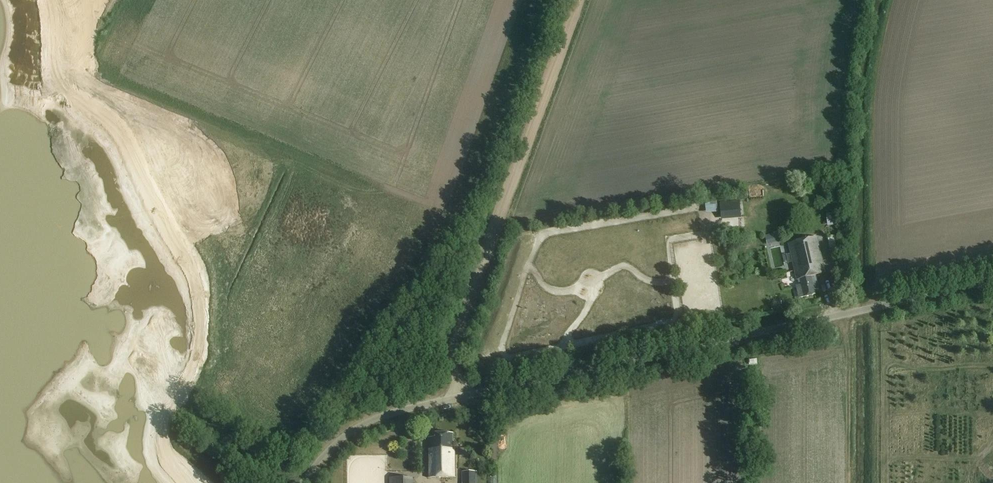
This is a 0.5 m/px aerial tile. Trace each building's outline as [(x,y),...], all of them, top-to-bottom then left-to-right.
[(827,237),(829,250),(830,250),(831,260),(836,259),(835,236),(827,237)] [(797,287),(800,299),(815,295),(814,291),(818,290),(815,276),(824,273),(816,238),(788,245),(797,281),(798,281),(799,286),(797,287)] [(428,439),(428,479),(455,479),(455,450),(450,450),(450,439),(453,439),(453,434),(436,435),(436,439),(428,439)] [(477,471),(462,470),(462,482),(477,482),(477,471)]
